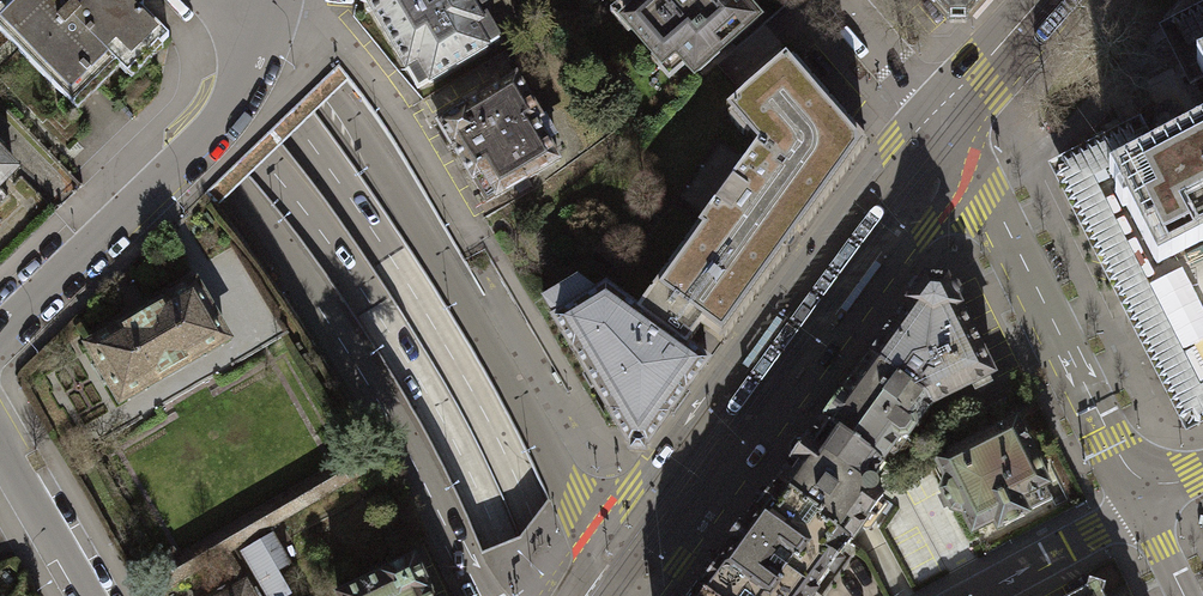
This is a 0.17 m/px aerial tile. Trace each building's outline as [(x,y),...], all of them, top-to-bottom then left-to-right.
[(116,64),(54,0),(0,0),(0,31),(62,95),(84,74),(95,85),(116,64)] [(116,64),(136,46),(146,56),(158,44),(160,46),(169,37),(141,8),(143,5),(138,0),(54,0),(116,64)] [(486,48),(499,40),(486,17),(480,21),(475,12),(468,0),(362,0),(361,2),(368,4),(417,88),(428,82),(430,83),(486,50),(486,48)] [(475,12),(486,5),(483,0),(468,0),(475,12)] [(636,9),(622,20),(662,66),(675,54),(694,76),(758,20),(747,7),(751,3),(748,0),(628,0),(636,9)] [(949,17),(950,25),(966,24),(966,17),(981,0),(934,0),(949,17)] [(1164,29),(1191,82),(1202,76),(1202,10),(1164,29)] [(757,144),(636,309),(687,346),(701,327),(710,334),(722,343),(785,256),(784,255),(786,252),(783,250),(797,231),(800,233),(802,231),(803,232),(867,143),(859,132),(795,61),(794,61),(792,59),(790,62),(785,57),(726,108),(730,113),(727,116),(729,118),(728,119),(744,137),(746,136),(748,138),(750,136),(757,144)] [(454,148),(463,165),(536,123),(541,120),(516,77),(467,106),(466,105),(437,122),(452,148),(454,148)] [(559,161),(536,123),(463,165),(472,181),(474,181),(487,203),(559,161)] [(1155,159),(1138,126),(1055,167),(1188,426),(1202,418),(1202,135),(1155,159)] [(14,170),(0,155),(0,183),(14,170)] [(9,198),(0,189),(0,206),(9,198)] [(926,397),(931,405),(994,374),(957,300),(960,298),(961,294),(957,285),(953,284),(950,285),(947,280),(925,277),(922,282),(920,280),(914,281),(908,289),(909,295),(911,296),(869,354),(926,397)] [(577,278),(543,298),(555,317),(553,318),(622,435),(627,444),(630,444),(629,451),(645,452),(645,445),(647,445),(708,362),(696,353),(687,346),(636,309),(606,287),(596,293),(577,278)] [(90,345),(100,361),(92,366),(104,386),(112,381),(121,398),(225,337),(194,285),(152,309),(149,305),(130,316),(133,320),(90,345)] [(822,417),(882,462),(898,438),(907,437),(931,405),(926,397),(869,354),(853,376),(849,373),(844,373),(837,383),(837,388),(842,391),(822,417)] [(818,518),(851,542),(861,527),(865,530),(869,529),(874,522),(874,518),(870,515),(883,498),(874,491),(879,485),(870,479),(882,462),(822,417),(805,440),(803,438),(795,439),(789,448),(790,455),(793,457),(776,480),(821,513),(818,518)] [(1016,419),(936,459),(945,478),(942,490),(952,511),(963,513),(972,532),(994,522),(997,529),(1029,514),(1028,511),(1052,499),(1045,486),(1048,484),(1016,419)] [(817,592),(815,590),(851,542),(818,518),(821,513),(776,480),(766,494),(762,491),(754,502),(758,504),(741,527),(740,526),(731,537),(733,538),(716,561),(713,559),(705,569),(708,572),(698,586),(711,595),(814,595),(817,592)] [(243,551),(270,595),(287,595),(290,594),(277,571),(289,564),(272,534),(243,551)] [(425,581),(430,579),(424,565),(419,567),(414,557),(379,574),(380,575),(337,595),(432,595),(425,581)] [(207,595),(262,595),(248,572),(245,574),(231,582),(207,595)] [(1091,581),(1064,595),(1099,595),(1091,581)] [(698,586),(697,587),(695,585),(688,595),(711,595),(698,586)]
